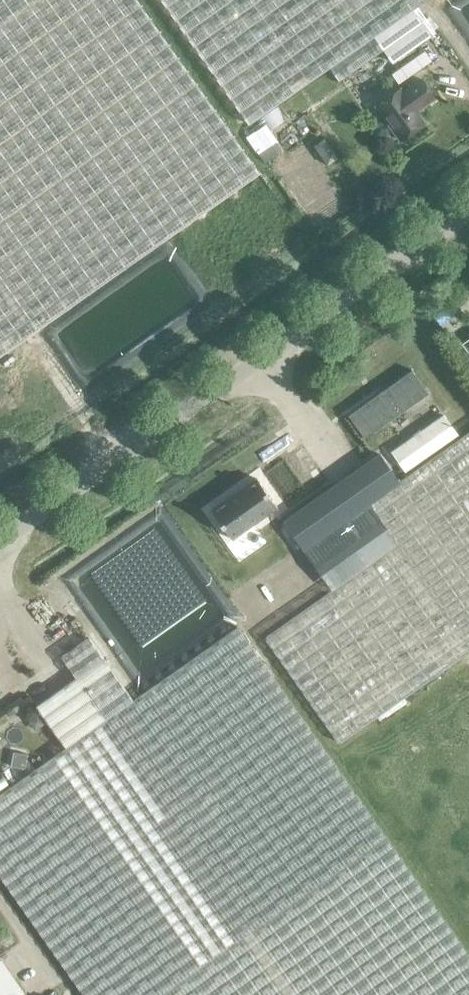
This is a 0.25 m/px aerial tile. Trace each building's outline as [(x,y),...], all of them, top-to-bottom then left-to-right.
[(259,172),(137,0),(0,0),(0,354),(259,172)] [(247,121),(327,64),(337,78),(381,47),(390,60),(421,38),(429,32),(410,6),(418,0),(162,0),(247,121)] [(426,50),(392,73),(398,82),(432,58),(426,50)] [(376,105),(400,140),(425,123),(415,109),(421,105),(422,107),(435,98),(421,79),(403,91),(400,88),(376,105)] [(365,402),(379,422),(402,406),(409,416),(433,399),(411,369),(365,402)] [(405,473),(459,435),(444,414),(391,452),(405,473)] [(236,596),(340,743),(468,652),(468,432),(399,481),(381,455),(276,528),(295,555),(236,596)] [(257,478),(212,510),(232,539),(277,507),(257,478)] [(84,994),(468,994),(468,955),(237,627),(133,700),(88,637),(59,658),(74,679),(37,705),(66,747),(0,794),(0,876),(84,994)] [(13,752),(11,766),(24,768),(27,755),(13,752)] [(0,776),(0,791),(10,784),(3,774),(0,776)]
